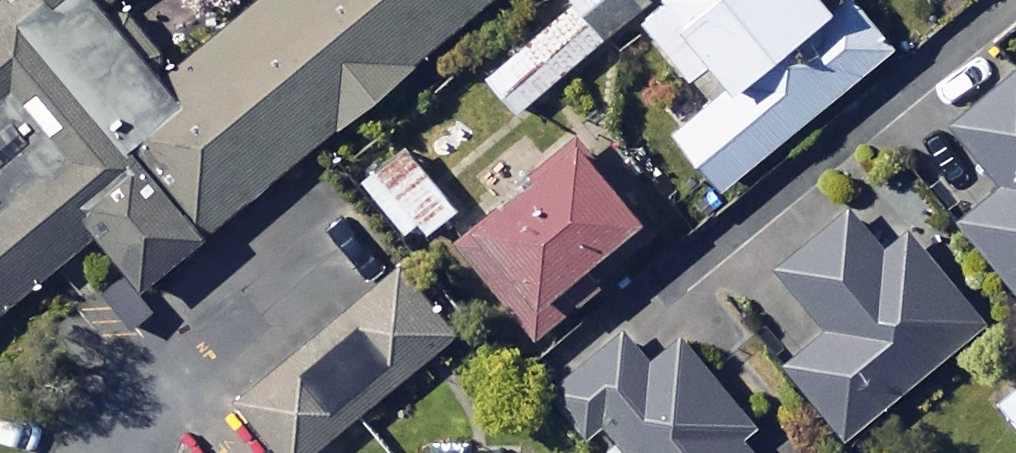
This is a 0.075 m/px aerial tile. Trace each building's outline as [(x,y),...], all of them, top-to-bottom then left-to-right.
[(89,230),(135,284),(475,0),(239,0),(160,68),(102,2),(104,0),(0,0),(0,306),(89,230)] [(634,0),(579,0),(487,78),(517,115),(643,10),(634,0)] [(641,23),(688,78),(703,66),(726,93),(674,137),(722,194),(893,50),(851,0),(834,14),(823,0),(668,0),(641,23)] [(1000,192),(958,226),(1015,298),(1015,74),(949,128),(1000,192)] [(458,206),(397,143),(357,182),(418,245),(458,206)] [(660,239),(580,144),(460,245),(540,341),(596,293),(660,239)] [(882,256),(849,216),(777,275),(828,336),(790,368),(849,439),(982,329),(905,237),(882,256)] [(395,272),(239,409),(278,452),(311,452),(448,332),(395,272)] [(603,429),(617,446),(609,452),(749,452),(744,446),(757,435),(684,343),(650,370),(623,336),(547,396),(585,444),(603,429)] [(999,404),(1015,424),(1015,390),(999,404)]
